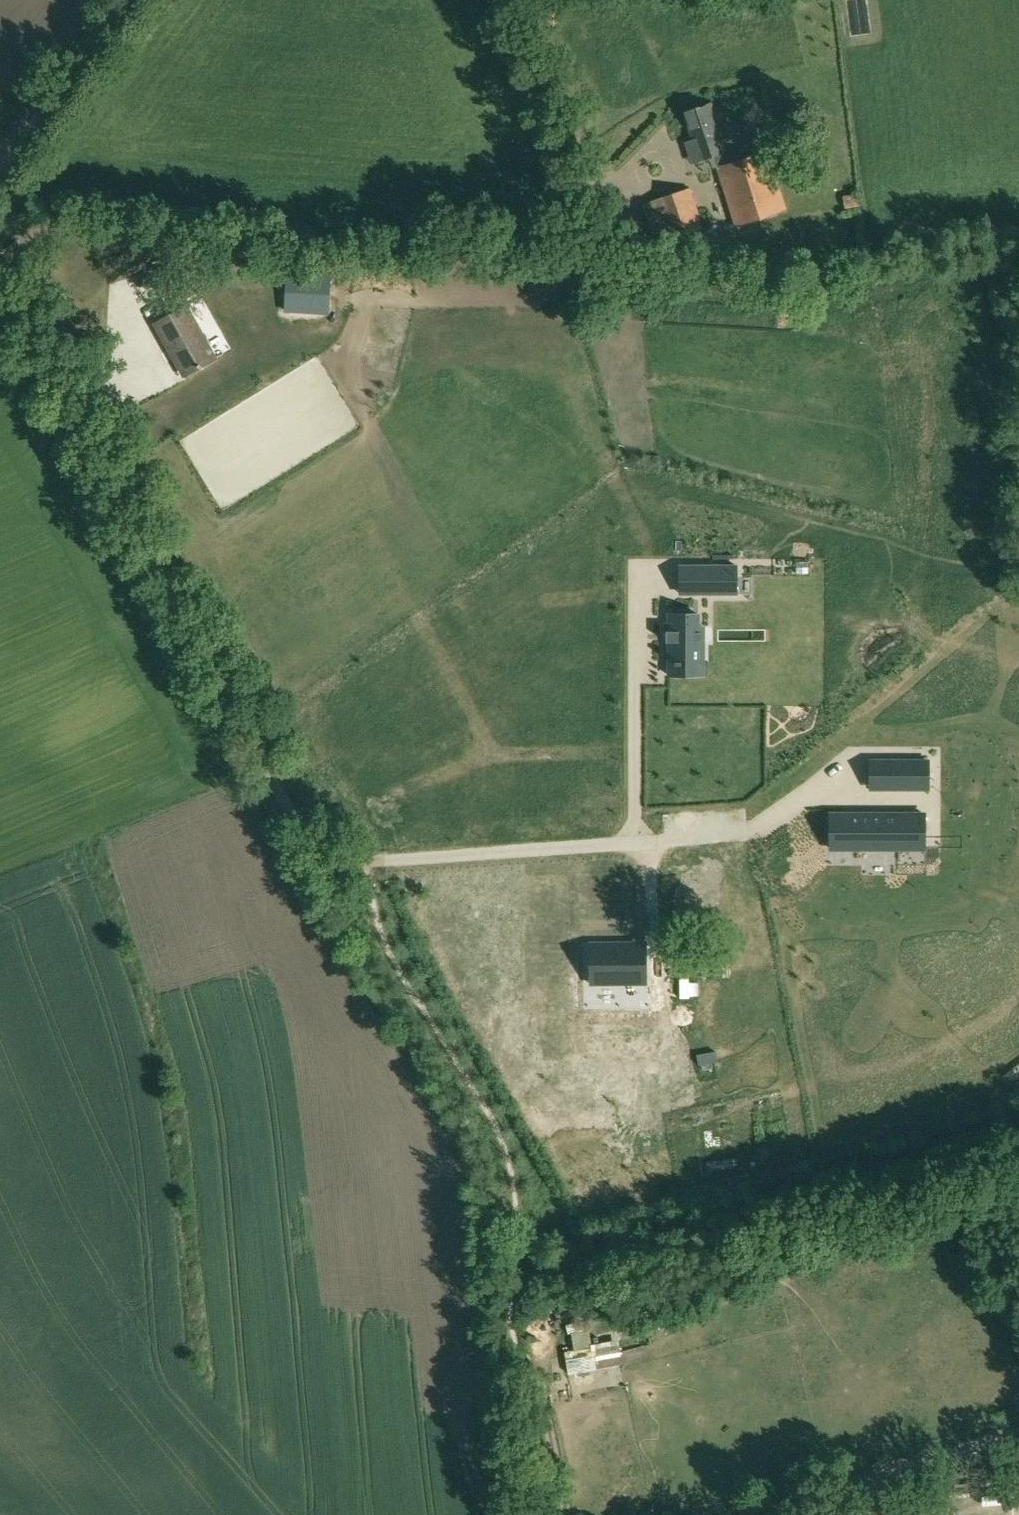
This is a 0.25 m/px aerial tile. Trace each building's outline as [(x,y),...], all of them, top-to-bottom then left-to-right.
[(685,142),(690,161),(725,150),(716,120),(719,119),(713,101),(684,110),(694,139),(685,142)] [(784,208),(764,150),(717,166),(736,224),(784,208)] [(656,199),(669,237),(702,226),(689,187),(656,199)] [(169,307),(192,294),(177,268),(174,269),(169,260),(149,270),(155,280),(169,307)] [(286,279),(284,310),(313,312),(328,313),(330,282),(329,282),(307,280),(286,279)] [(185,305),(154,323),(184,375),(215,357),(185,305)] [(681,566),(681,594),(699,594),(738,594),(738,566),(699,566),(681,566)] [(666,631),(666,642),(669,642),(669,662),(675,662),(675,664),(682,664),(682,662),(695,662),(695,645),(704,645),(704,627),(699,627),(699,614),(669,614),(669,631),(666,631)] [(871,761),(871,789),(889,789),(928,789),(928,761),(889,761),(871,761)] [(843,813),(843,849),(900,849),(900,837),(924,837),(924,813),(843,813)] [(597,964),(596,992),(653,992),(653,964),(597,964)] [(571,1333),(574,1351),(592,1347),(589,1330),(571,1333)] [(618,1339),(594,1344),(594,1347),(598,1369),(623,1364),(618,1339)] [(570,1374),(598,1369),(594,1347),(592,1347),(574,1351),(566,1352),(570,1374)] [(991,1481),(995,1514),(1018,1514),(1018,1478),(991,1481)]
